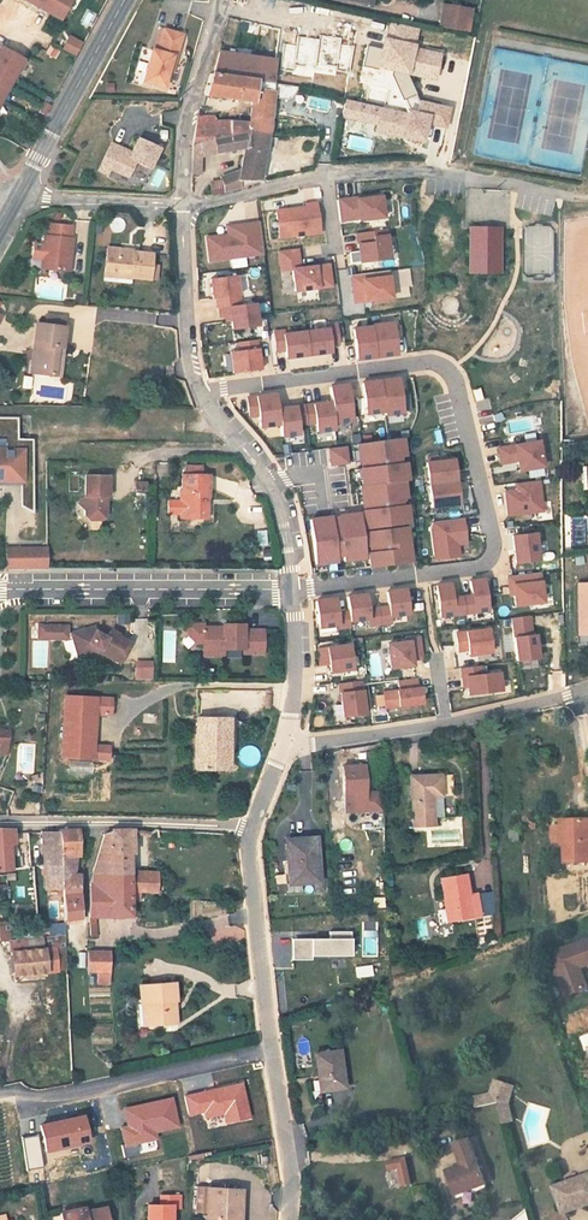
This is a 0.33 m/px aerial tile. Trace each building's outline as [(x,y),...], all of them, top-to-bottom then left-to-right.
[(58,25),(69,3),(64,0),(11,0),(58,25)] [(353,2),(383,9),(385,0),(353,0),(353,2)] [(454,13),(453,32),(473,34),(475,15),(454,13)] [(76,54),(83,41),(69,34),(62,47),(76,54)] [(142,86),(163,92),(167,75),(171,60),(175,61),(181,38),(163,34),(157,56),(151,54),(142,86)] [(401,67),(399,74),(412,78),(440,86),(446,63),(421,55),(422,52),(395,44),(389,64),(401,67)] [(222,76),(257,83),(268,85),(273,86),(277,62),(225,53),(222,76)] [(0,55),(0,100),(19,65),(0,55)] [(401,67),(389,64),(387,71),(399,74),(401,67)] [(24,67),(19,65),(0,101),(0,112),(24,67)] [(210,99),(259,107),(261,96),(255,95),(257,83),(222,76),(215,75),(210,99)] [(266,97),(261,96),(259,107),(256,125),(233,127),(235,143),(253,139),(278,144),(281,131),(284,96),(279,95),(279,100),(266,97)] [(377,123),(376,131),(423,140),(425,129),(443,132),(447,106),(419,102),(416,114),(351,103),(349,118),(377,123)] [(48,110),(42,107),(36,117),(42,120),(48,110)] [(202,129),(199,150),(235,143),(233,127),(217,128),(217,123),(203,125),(202,129)] [(249,156),(253,139),(235,143),(199,150),(199,186),(208,185),(206,165),(248,157),(248,156),(249,156)] [(278,144),(253,139),(249,156),(248,156),(248,157),(243,179),(242,185),(264,187),(267,172),(270,160),(274,161),(278,144)] [(126,161),(106,151),(91,177),(102,184),(106,177),(123,185),(131,170),(145,177),(155,158),(134,147),(126,161)] [(233,196),(244,193),(242,185),(243,179),(225,183),(227,197),(233,196)] [(244,193),(264,187),(242,185),(244,193)] [(382,195),(337,197),(338,222),(384,219),(382,195)] [(317,203),(273,208),(277,240),(321,235),(317,203)] [(226,233),(205,235),(207,261),(262,256),(259,220),(225,223),(226,233)] [(501,275),(501,225),(467,225),(467,275),(501,275)] [(42,239),(38,272),(62,275),(64,259),(67,259),(69,242),(67,242),(69,230),(46,227),(45,239),(42,239)] [(346,264),(390,258),(386,229),(342,234),(346,264)] [(282,292),(332,288),(330,262),(300,265),(299,248),(279,250),(282,292)] [(104,254),(103,262),(148,266),(149,259),(130,257),(130,260),(117,259),(117,256),(104,254)] [(148,266),(103,262),(101,287),(127,290),(127,282),(146,284),(148,266)] [(410,269),(390,270),(391,290),(411,289),(410,269)] [(351,302),(391,300),(389,271),(350,273),(351,302)] [(237,274),(210,277),(215,318),(228,317),(230,336),(249,334),(248,327),(258,326),(256,302),(240,303),(237,274)] [(41,319),(40,329),(60,332),(61,321),(41,319)] [(354,361),(397,355),(392,320),(349,326),(354,361)] [(331,350),(344,348),(341,324),(329,325),(331,350)] [(284,350),(285,360),(331,353),(327,325),(272,334),(274,352),(284,350)] [(34,328),(30,357),(28,377),(50,380),(54,351),(59,352),(62,332),(60,332),(40,329),(34,328)] [(235,340),(236,350),(228,350),(229,372),(260,371),(258,339),(235,340)] [(56,380),(59,352),(54,351),(50,380),(56,380)] [(399,376),(360,379),(363,416),(401,413),(399,376)] [(327,385),(328,400),(310,402),(313,433),(334,432),(334,424),(351,423),(348,383),(327,385)] [(484,399),(481,388),(474,390),(475,393),(477,401),(484,399)] [(275,391),(245,395),(248,418),(257,417),(258,428),(279,425),(280,437),(300,435),(296,404),(277,406),(275,391)] [(16,486),(16,480),(27,480),(27,446),(12,446),(12,425),(0,425),(0,486),(16,486)] [(361,511),(309,516),(313,566),(339,564),(339,569),(413,563),(402,438),(355,442),(361,511)] [(497,464),(515,463),(516,471),(542,469),(541,441),(496,443),(497,464)] [(348,463),(346,446),(326,448),(328,466),(348,463)] [(424,461),(430,510),(460,506),(454,457),(424,461)] [(183,471),(202,472),(202,464),(183,464),(183,471)] [(194,481),(195,473),(187,472),(187,480),(184,480),(183,499),(182,499),(182,508),(169,508),(169,519),(181,519),(181,521),(196,521),(200,526),(208,526),(208,505),(210,504),(210,481),(203,481),(194,481)] [(203,473),(195,473),(194,481),(203,481),(203,473)] [(107,510),(105,505),(105,501),(109,501),(109,480),(86,480),(86,502),(78,507),(85,515),(85,522),(90,526),(101,526),(106,522),(107,510)] [(136,480),(134,489),(145,490),(147,481),(136,480)] [(32,482),(20,482),(20,507),(32,507),(32,482)] [(503,484),(505,515),(542,514),(541,482),(503,484)] [(459,545),(466,544),(464,518),(429,521),(432,560),(460,558),(459,545)] [(512,564),(539,562),(537,532),(510,534),(512,564)] [(47,546),(6,546),(6,568),(47,568),(47,546)] [(507,574),(509,607),(543,605),(541,572),(507,574)] [(451,582),(433,584),(437,618),(488,612),(483,577),(466,579),(468,592),(452,594),(451,582)] [(577,583),(578,634),(587,634),(587,582),(577,583)] [(365,592),(312,598),(316,632),(350,628),(349,622),(364,621),(364,628),(392,625),(391,619),(409,617),(405,586),(383,589),(385,604),(367,606),(365,592)] [(509,617),(517,669),(539,666),(532,614),(509,617)] [(491,653),(489,627),(454,630),(455,652),(467,651),(467,655),(491,653)] [(214,651),(214,659),(225,659),(225,653),(244,653),(244,657),(265,657),(264,634),(245,634),(245,628),(224,628),(224,631),(205,631),(205,628),(189,629),(189,639),(197,648),(203,648),(204,652),(214,651)] [(39,631),(39,643),(51,643),(51,631),(39,631)] [(51,631),(51,643),(73,643),(77,656),(88,653),(90,659),(99,656),(118,666),(129,646),(117,640),(118,638),(110,634),(106,641),(96,636),(94,631),(71,638),(67,638),(67,631),(51,631)] [(411,639),(413,659),(421,658),(419,638),(411,639)] [(385,641),(386,669),(413,668),(411,639),(385,641)] [(317,667),(328,666),(328,672),(352,671),(350,644),(316,646),(317,667)] [(214,651),(204,652),(204,660),(214,659),(214,651)] [(88,653),(77,656),(79,662),(90,659),(88,653)] [(152,679),(152,660),(138,660),(138,679),(152,679)] [(481,663),(459,668),(465,698),(503,690),(499,670),(483,674),(481,663)] [(395,681),(396,688),(381,691),(385,711),(422,703),(417,676),(395,681)] [(340,717),(365,715),(363,680),(338,682),(340,717)] [(68,700),(67,762),(114,762),(114,748),(100,749),(101,718),(115,717),(115,699),(68,700)] [(237,717),(202,718),(203,769),(238,768),(237,717)] [(13,733),(3,733),(4,759),(11,759),(13,733)] [(344,770),(346,799),(367,798),(365,769),(344,770)] [(412,784),(404,786),(413,828),(453,819),(445,777),(412,784)] [(557,820),(558,840),(561,840),(562,860),(587,859),(587,817),(557,818),(557,820)] [(367,819),(367,829),(375,828),(375,819),(367,819)] [(516,840),(516,830),(507,830),(508,840),(516,840)] [(13,871),(12,845),(18,844),(17,831),(0,832),(0,872),(13,871)] [(81,881),(83,875),(77,874),(76,857),(79,857),(80,834),(61,834),(61,840),(63,865),(64,891),(81,889),(81,881)] [(102,839),(89,881),(129,882),(129,892),(137,892),(154,893),(154,875),(129,874),(131,836),(111,835),(109,840),(102,839)] [(63,865),(61,840),(43,838),(44,867),(63,865)] [(283,877),(283,886),(315,885),(315,842),(286,842),(287,877),(283,877)] [(449,898),(453,922),(475,917),(466,873),(438,879),(443,900),(449,898)] [(90,886),(89,919),(90,936),(98,936),(98,919),(131,918),(132,901),(133,895),(140,895),(137,892),(129,892),(129,882),(89,881),(90,886)] [(81,889),(64,891),(66,919),(82,919),(81,889)] [(480,892),(481,915),(493,914),(491,891),(480,892)] [(448,923),(453,922),(449,898),(443,900),(448,923)] [(9,940),(9,921),(0,921),(0,940),(9,940)] [(230,940),(245,938),(244,926),(229,928),(230,940)] [(291,938),(292,958),(350,957),(350,931),(328,931),(328,937),(291,938)] [(15,973),(58,971),(57,949),(67,948),(66,935),(12,938),(15,973)] [(587,966),(587,938),(548,951),(562,997),(587,988),(587,986),(582,968),(587,966)] [(57,949),(58,971),(67,970),(67,948),(57,949)] [(88,954),(89,972),(98,972),(111,971),(110,953),(88,954)] [(352,970),(354,979),(370,976),(368,966),(352,970)] [(137,1006),(139,1028),(173,1025),(172,1003),(175,1003),(174,985),(139,987),(140,1006),(137,1006)] [(363,1006),(368,1020),(377,1017),(371,1003),(363,1006)] [(311,1058),(318,1097),(341,1092),(336,1054),(311,1058)] [(475,1115),(496,1110),(505,1108),(508,1107),(515,1094),(497,1086),(489,1102),(472,1106),(475,1115)] [(508,1107),(505,1108),(510,1130),(513,1129),(508,1107)] [(510,1130),(505,1108),(496,1110),(502,1132),(510,1130)] [(482,1186),(468,1141),(454,1144),(459,1166),(444,1171),(451,1196),(482,1186)] [(385,1162),(387,1171),(396,1169),(401,1187),(412,1184),(404,1156),(385,1162)] [(554,1191),(564,1218),(587,1209),(587,1178),(554,1191)] [(411,1189),(415,1204),(425,1201),(421,1186),(411,1189)] [(198,1209),(209,1210),(209,1219),(243,1219),(243,1214),(237,1213),(239,1188),(200,1187),(198,1209)] [(178,1204),(178,1194),(157,1194),(157,1203),(178,1204)] [(105,1206),(85,1211),(84,1206),(59,1211),(61,1219),(108,1219),(105,1206)] [(170,1206),(146,1206),(146,1219),(171,1219),(170,1206)]
